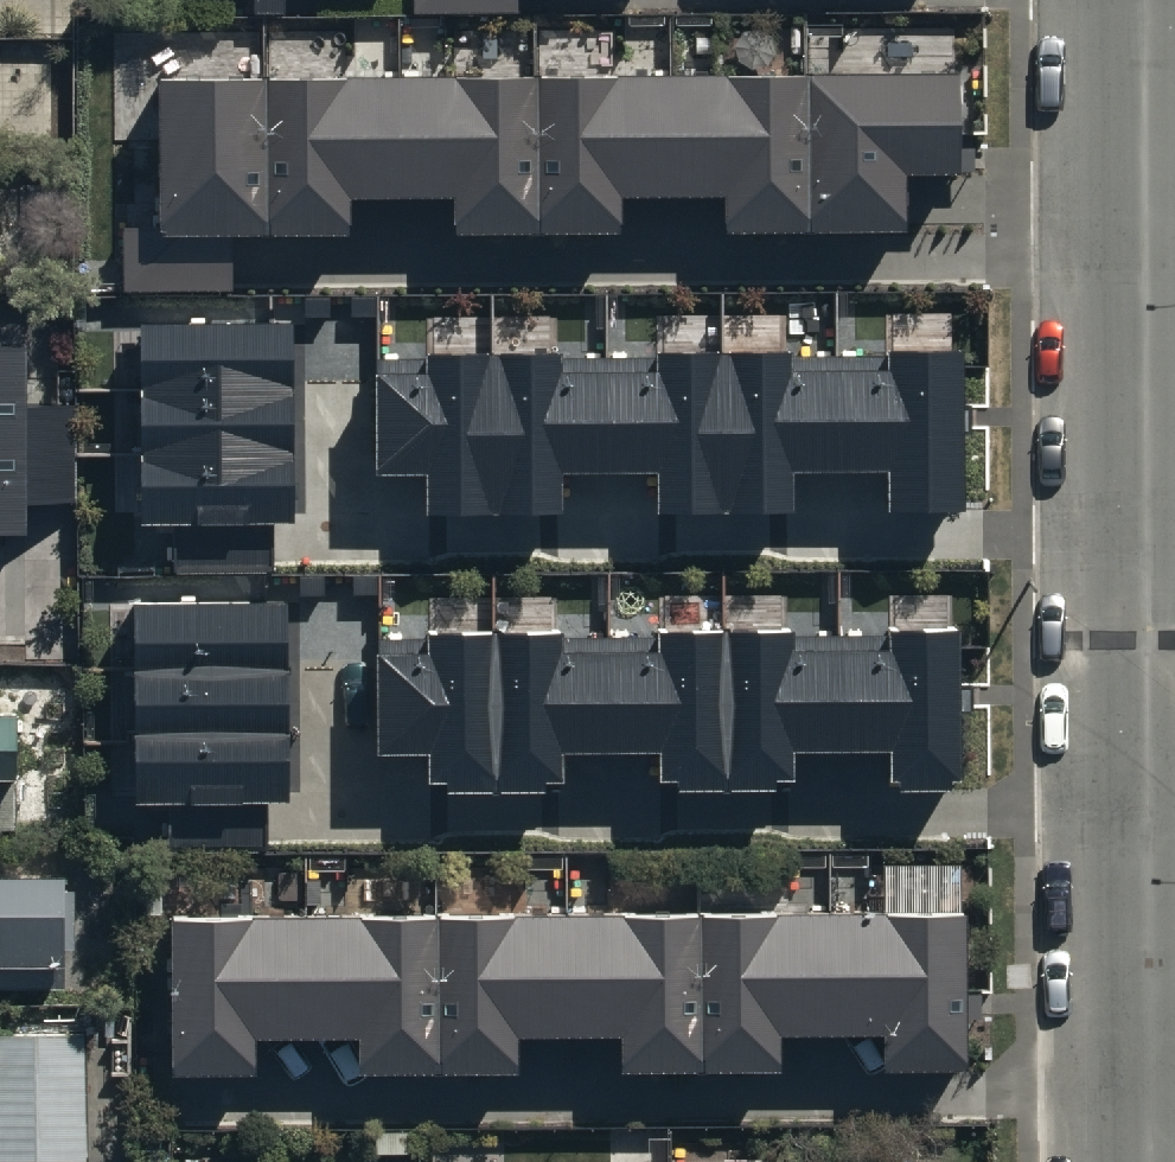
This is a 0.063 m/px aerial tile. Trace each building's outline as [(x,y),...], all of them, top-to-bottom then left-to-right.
[(259,17),(291,17),(291,0),(259,0),(259,17)] [(419,18),(516,16),(516,0),(419,0),(419,18)] [(122,223),(123,280),(224,279),(223,227),(340,226),(340,191),(447,190),(447,227),(612,226),(612,189),(719,188),(719,222),(891,221),(891,163),(946,162),(946,71),(158,77),(159,223),(122,223)] [(291,325),(145,325),(145,395),(291,394),(291,325)] [(50,576),(50,555),(85,555),(85,409),(52,409),(52,340),(0,340),(0,576),(50,576)] [(958,519),(957,363),(892,364),(892,374),(842,374),(842,483),(898,483),(898,519),(958,519)] [(793,364),(727,365),(728,521),(792,520),(791,484),(842,483),(842,374),(793,375),(793,364)] [(728,521),(727,365),(662,365),(662,375),(613,376),(613,485),(669,484),(669,521),(728,521)] [(498,522),(497,366),(432,367),(432,377),(383,377),(384,486),(439,486),(439,522),(498,522)] [(563,366),(497,366),(498,522),(561,521),(561,485),(613,485),(613,376),(563,376),(563,366)] [(291,394),(145,395),(145,463),(291,462),(291,394)] [(291,462),(145,463),(146,533),(291,532),(291,462)] [(284,603),(138,603),(138,672),(284,672),(284,603)] [(955,784),(954,628),(889,629),(889,639),(839,639),(839,748),(895,748),(895,785),(955,784)] [(790,629),(724,630),(725,785),(789,785),(788,749),(839,748),(839,639),(790,640),(790,629)] [(725,785),(724,630),(659,630),(660,640),(610,641),(610,750),(666,750),(666,786),(725,785)] [(495,787),(494,631),(429,632),(429,642),(380,642),(381,751),(436,751),(436,787),(495,787)] [(560,631),(494,631),(495,787),(558,787),(558,750),(610,750),(610,641),(560,641),(560,631)] [(284,672),(138,672),(139,741),(284,740),(284,672)] [(15,819),(15,695),(0,696),(0,819),(15,819)] [(284,740),(139,741),(139,811),(285,810),(284,740)] [(58,980),(58,938),(74,938),(74,881),(61,881),(61,855),(0,855),(0,980),(58,980)] [(174,916),(175,1069),(259,1069),(259,1033),(361,1032),(361,1067),(521,1066),(521,1031),(624,1030),(625,1062),(780,1062),(780,1028),(888,1027),(889,1061),(965,1061),(964,913),(174,916)] [(0,1025),(0,1155),(85,1152),(82,1023),(0,1025)]
